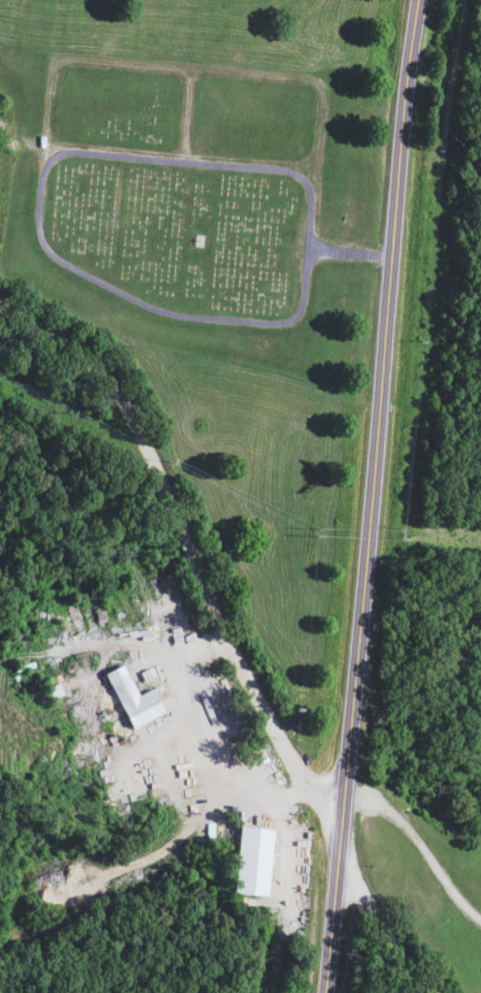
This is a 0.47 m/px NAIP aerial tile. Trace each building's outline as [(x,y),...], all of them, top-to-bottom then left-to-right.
[(106,676),(133,731),(167,714),(152,684),(137,692),(124,667),(106,676)] [(64,696),(60,685),(45,690),(49,701),(64,696)] [(241,828),(235,895),(269,898),(274,830),(241,828)]
